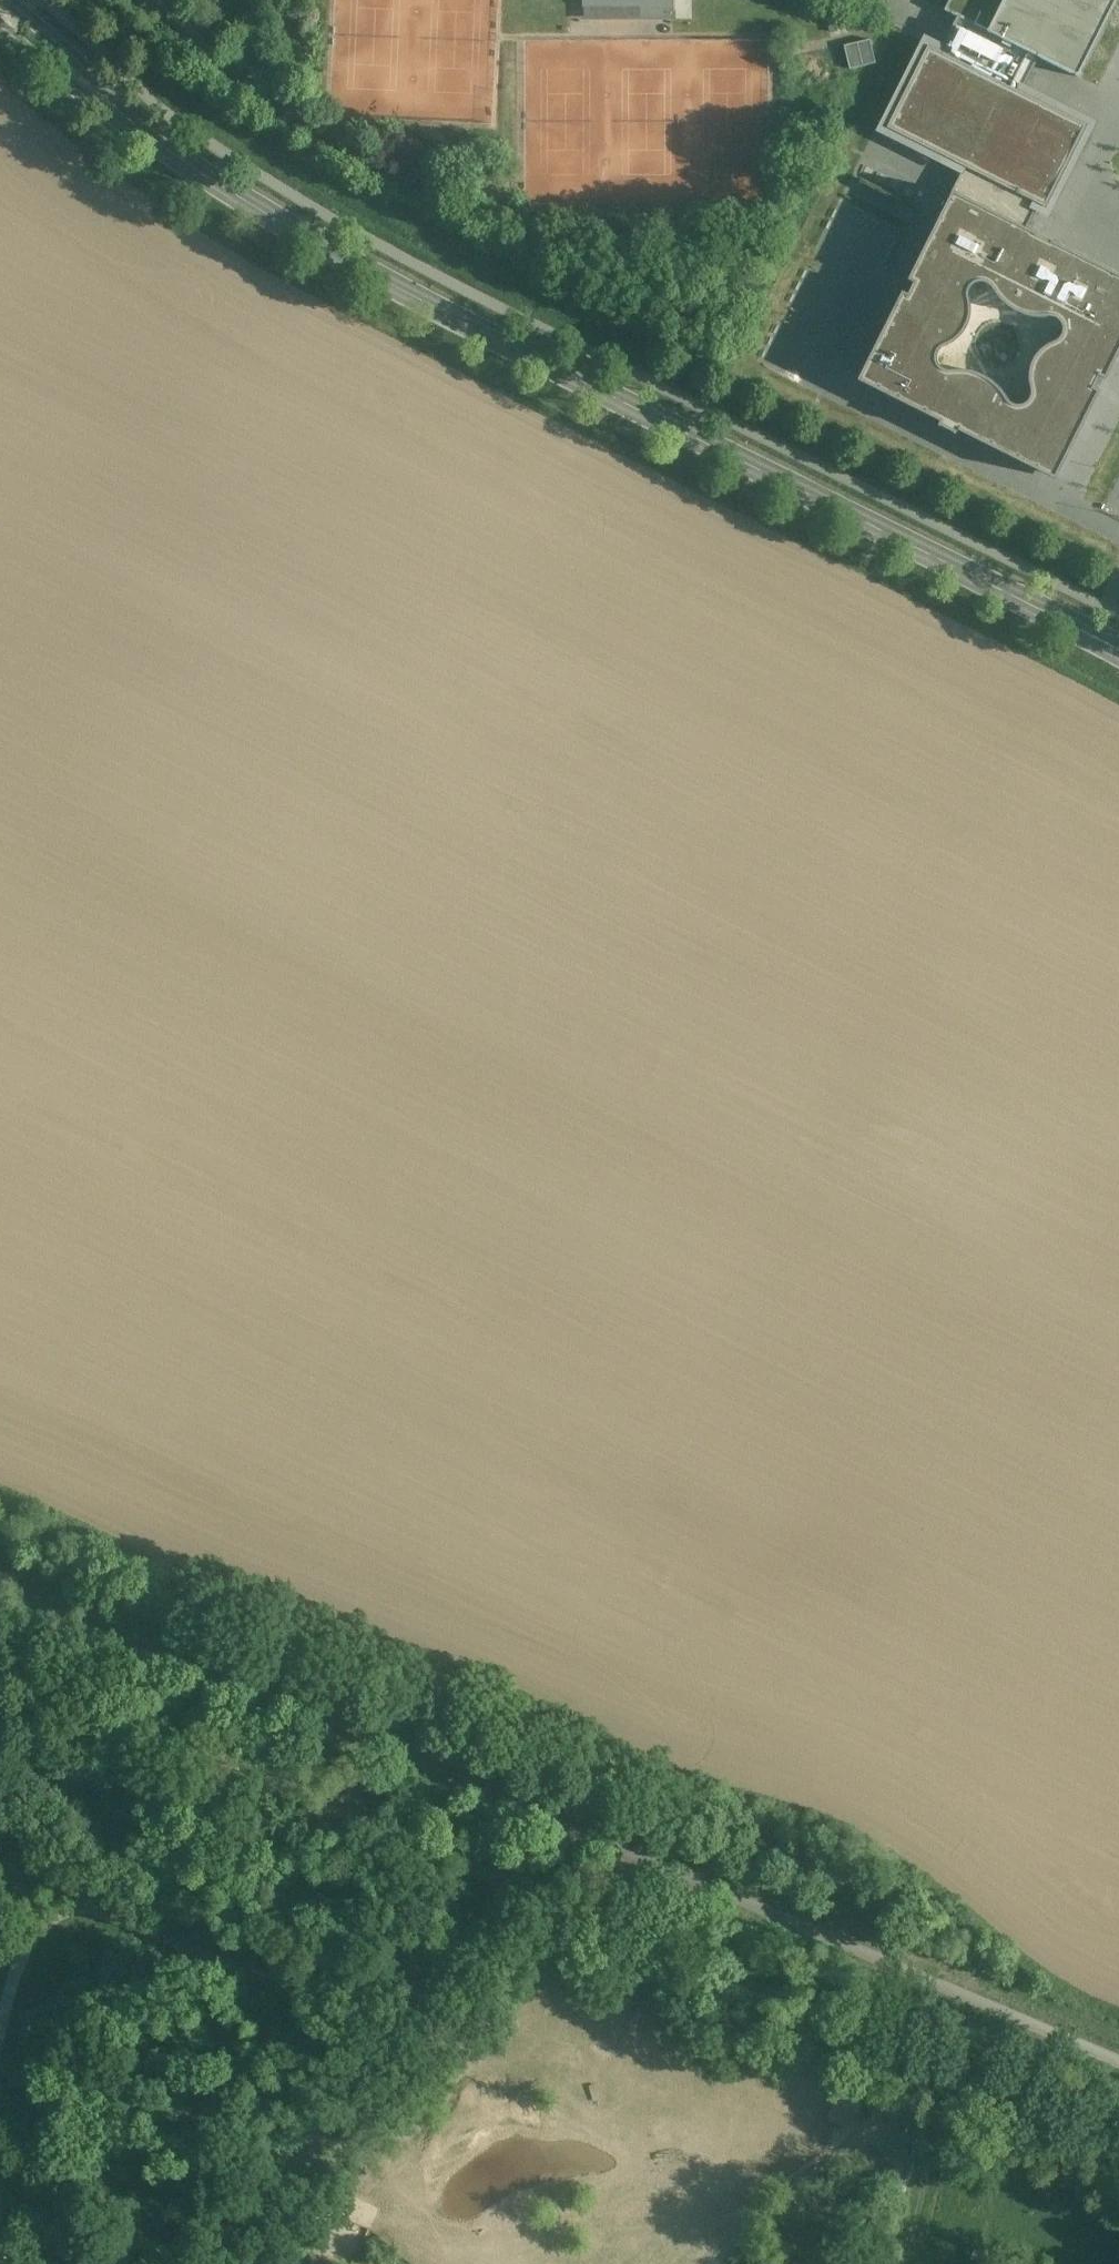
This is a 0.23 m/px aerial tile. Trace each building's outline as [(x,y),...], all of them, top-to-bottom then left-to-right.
[(945,10),(953,14),(1039,57),(1077,76),(1115,0),(950,0),(945,10)] [(1039,57),(953,14),(934,50),(927,47),(886,128),(964,168),(1036,203),(1045,208),(1086,127),(1021,94),(1039,57)] [(845,43),(850,67),(876,62),(871,38),(845,43)] [(847,217),(869,180),(846,167),(824,204),(847,217)] [(1036,203),(964,168),(954,189),(948,186),(917,248),(851,384),(1057,485),(1118,358),(1118,271),(1026,225),(1036,203)]
